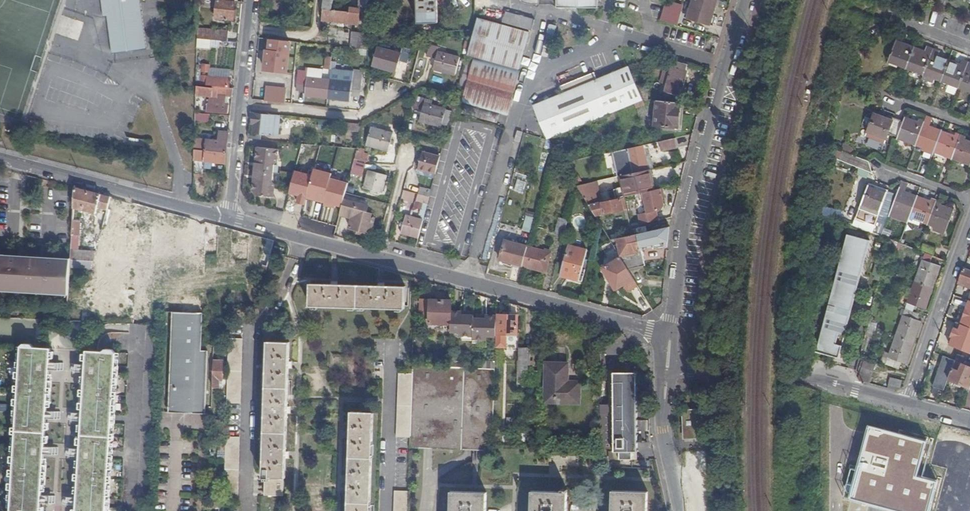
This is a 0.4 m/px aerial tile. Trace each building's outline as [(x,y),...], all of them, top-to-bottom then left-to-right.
[(148,48),(141,0),(102,0),(104,16),(108,15),(114,53),(148,48)] [(235,11),(235,2),(218,0),(217,8),(216,19),(234,21),(234,18),(235,11)] [(369,0),(359,0),(358,10),(350,9),(350,13),(333,11),(335,0),(325,0),(322,21),(331,22),(338,23),(359,26),(359,24),(366,25),(369,0)] [(418,24),(439,24),(438,0),(418,0),(418,24)] [(558,9),(600,10),(600,0),(558,0),(558,9)] [(718,0),(693,0),(688,19),(711,25),(718,0)] [(679,8),(667,4),(662,22),(678,26),(682,13),(683,9),(679,8)] [(532,32),(535,22),(507,13),(504,24),(532,32)] [(478,19),(468,56),(520,70),(530,34),(478,19)] [(221,42),(228,43),(229,32),(198,30),(198,40),(211,42),(221,42)] [(368,51),(370,34),(365,34),(353,32),(351,49),(368,51)] [(211,42),(198,40),(198,48),(210,50),(210,48),(211,42)] [(907,70),(915,49),(907,46),(906,47),(896,44),(889,64),(890,63),(891,61),(901,65),(900,67),(907,70)] [(440,48),(431,46),(428,58),(437,60),(434,70),(455,76),(460,58),(439,52),(440,48)] [(926,53),(915,49),(907,70),(914,72),(915,70),(925,74),(934,51),(928,48),(926,53)] [(408,64),(411,53),(402,51),(401,55),(379,49),(374,66),(396,72),(399,62),(408,64)] [(940,53),(934,51),(925,74),(936,78),(935,80),(942,83),(950,62),(939,58),(940,53)] [(284,78),(286,55),(268,53),(266,76),(277,78),(276,86),(287,88),(288,78),(284,78)] [(521,72),(475,59),(473,65),(462,105),(500,115),(508,117),(521,72)] [(686,66),(674,62),(665,93),(680,97),(687,72),(685,71),(686,66)] [(961,66),(950,62),(942,83),(949,85),(950,83),(961,87),(969,64),(963,62),(961,66)] [(473,65),(466,63),(453,113),(452,114),(459,116),(460,113),(462,105),(473,65)] [(969,64),(961,87),(969,90),(969,64)] [(213,87),(230,89),(231,79),(227,79),(209,77),(210,73),(210,65),(202,65),(202,67),(201,86),(213,87)] [(643,100),(630,68),(598,80),(596,72),(562,87),(565,94),(534,107),(547,139),(643,100)] [(308,79),(322,80),(323,71),(300,69),(299,73),(308,74),(308,79)] [(330,81),(328,99),(351,102),(351,96),(352,91),(361,91),(364,73),(354,72),(353,84),(330,81)] [(306,96),(328,99),(330,81),(322,80),(308,79),(308,74),(299,73),(298,85),(307,85),(306,92),(306,96)] [(227,100),(232,100),(234,89),(230,89),(213,87),(213,89),(197,87),(197,96),(211,98),(210,105),(208,105),(207,113),(228,115),(229,107),(226,106),(227,100)] [(452,114),(453,113),(446,111),(447,110),(425,104),(425,100),(417,98),(414,110),(422,112),(420,122),(442,128),(443,125),(449,127),(452,114)] [(681,105),(657,102),(655,127),(678,129),(681,105)] [(196,114),(196,122),(209,124),(210,115),(196,114)] [(278,136),(280,116),(269,115),(269,116),(254,114),(253,125),(255,125),(254,133),(249,133),(249,139),(261,141),(261,134),(278,136)] [(899,138),(905,123),(889,117),(887,120),(876,116),(876,115),(868,134),(869,135),(869,133),(887,140),(889,135),(899,139),(899,138)] [(919,124),(906,119),(905,123),(899,138),(910,141),(909,144),(916,147),(925,123),(920,122),(919,124)] [(359,131),(360,124),(348,123),(347,130),(359,131)] [(930,125),(925,123),(916,147),(923,149),(922,152),(933,156),(934,153),(935,151),(942,133),(929,128),(930,125)] [(389,152),(394,134),(372,128),(367,145),(389,152)] [(196,140),(196,150),(227,154),(229,134),(220,132),(219,142),(196,140)] [(869,135),(868,134),(867,137),(886,144),(887,140),(869,133),(869,135)] [(955,138),(942,133),(935,151),(946,155),(945,158),(953,160),(962,137),(956,135),(955,138)] [(962,137),(953,160),(960,163),(962,161),(969,164),(969,143),(965,142),(966,139),(962,137)] [(679,149),(677,139),(660,143),(662,153),(679,149)] [(300,181),(297,190),(293,205),(306,208),(307,203),(335,211),(340,192),(318,186),(306,183),(308,177),(316,146),(303,145),(293,180),(300,181)] [(635,174),(648,171),(643,147),(613,154),(618,178),(623,177),(635,174)] [(260,164),(259,172),(273,173),(275,165),(278,163),(279,150),(257,148),(256,164),(260,164)] [(196,150),(195,161),(213,163),(217,163),(226,164),(227,154),(196,150)] [(354,160),(366,162),(368,155),(357,152),(354,160)] [(436,175),(441,158),(423,153),(422,156),(419,155),(416,166),(419,166),(418,170),(436,175)] [(364,169),(366,162),(354,160),(353,166),(364,169)] [(417,175),(435,180),(436,175),(418,170),(417,175)] [(653,192),(648,171),(635,174),(623,177),(625,188),(617,190),(619,200),(624,199),(624,198),(653,192)] [(258,180),(254,179),(253,191),(257,196),(274,197),(275,185),(272,181),(273,173),(259,172),(258,180)] [(382,193),(387,176),(369,172),(365,189),(382,193)] [(306,183),(318,186),(319,180),(308,177),(306,183)] [(293,180),(291,188),(297,190),(300,181),(293,180)] [(889,192),(870,185),(854,226),(873,233),(889,192)] [(420,188),(418,195),(430,198),(432,191),(420,188)] [(906,191),(900,189),(891,213),(892,213),(893,212),(900,215),(901,213),(911,217),(918,198),(905,194),(906,191)] [(107,212),(111,199),(76,190),(75,209),(96,216),(98,210),(107,212)] [(589,206),(595,204),(592,191),(582,193),(589,206)] [(417,202),(428,205),(430,198),(418,195),(417,202)] [(931,203),(918,198),(911,217),(910,219),(922,223),(928,226),(937,203),(932,201),(931,203)] [(624,199),(619,200),(595,204),(589,206),(596,217),(624,211),(623,207),(622,203),(625,202),(624,199)] [(344,200),(340,214),(354,217),(350,229),(359,231),(363,232),(372,234),(375,219),(371,219),(372,215),(367,214),(369,207),(344,200)] [(942,205),(937,203),(928,226),(936,229),(937,227),(948,230),(955,211),(954,211),(954,212),(941,207),(942,205)] [(530,232),(535,215),(528,213),(523,230),(530,232)] [(401,235),(419,239),(424,222),(406,218),(404,225),(403,227),(401,235)] [(564,237),(568,221),(560,219),(556,235),(564,237)] [(668,248),(670,228),(656,231),(656,234),(642,237),(639,237),(641,249),(642,248),(648,247),(653,246),(665,243),(665,245),(666,245),(666,248),(668,248)] [(80,230),(73,229),(72,243),(79,244),(79,237),(80,237),(80,230)] [(638,237),(638,235),(611,241),(621,258),(629,269),(646,265),(644,253),(643,253),(636,255),(635,250),(641,249),(639,237),(638,237)] [(871,242),(848,236),(816,354),(839,360),(844,342),(841,341),(842,336),(845,337),(854,306),(851,305),(852,301),(855,302),(871,242)] [(261,263),(269,265),(274,242),(266,241),(261,263)] [(523,267),(528,248),(506,242),(500,261),(523,267)] [(935,256),(938,249),(925,245),(922,252),(935,256)] [(579,282),(588,252),(568,247),(560,277),(579,282)] [(551,254),(528,248),(523,267),(546,273),(551,254)] [(71,251),(71,261),(94,263),(97,253),(71,251)] [(926,254),(916,284),(933,289),(940,268),(930,264),(933,257),(926,254)] [(0,258),(0,292),(9,293),(9,290),(26,291),(26,288),(37,289),(36,291),(63,293),(64,291),(69,291),(70,268),(70,263),(48,261),(48,266),(43,266),(44,264),(22,262),(22,264),(18,264),(18,259),(5,258),(0,258)] [(629,269),(621,258),(604,268),(618,290),(626,285),(635,279),(629,269)] [(959,282),(969,286),(969,271),(966,270),(964,269),(959,282)] [(630,292),(639,286),(635,279),(626,285),(630,292)] [(427,283),(416,280),(416,286),(424,289),(426,284),(427,284),(427,283)] [(405,310),(406,288),(385,287),(385,286),(380,286),(380,287),(338,286),(338,284),(332,284),(332,286),(311,285),(311,307),(405,310)] [(933,289),(916,284),(906,311),(913,313),(915,308),(925,311),(933,289)] [(430,322),(430,299),(423,299),(422,322),(430,322)] [(452,311),(452,302),(431,301),(430,325),(451,326),(452,311)] [(520,308),(511,305),(510,317),(499,317),(498,337),(501,338),(501,335),(519,336),(520,308)] [(451,326),(451,333),(461,333),(461,337),(474,337),(474,318),(474,315),(472,315),(462,314),(462,311),(452,311),(451,326)] [(916,321),(919,315),(913,313),(906,311),(897,339),(913,345),(921,323),(916,321)] [(183,313),(174,313),(170,413),(206,414),(208,345),(202,345),(204,314),(183,313)] [(474,337),(474,340),(487,340),(487,337),(497,338),(497,316),(487,315),(487,318),(478,318),(474,318),(474,337)] [(962,345),(967,332),(954,328),(949,341),(962,345)] [(229,346),(228,393),(228,404),(241,405),(243,340),(230,339),(229,346)] [(906,366),(913,345),(897,339),(887,366),(894,369),(896,362),(902,364),(906,366)] [(947,346),(960,351),(962,345),(949,341),(947,346)] [(290,364),(290,344),(268,343),(264,479),(265,479),(265,497),(284,497),(284,480),(286,480),(286,460),(288,460),(288,453),(287,453),(288,414),(289,414),(289,409),(288,409),(289,369),(290,369),(291,364),(290,364)] [(50,349),(33,348),(31,345),(24,344),(20,347),(17,397),(10,510),(40,510),(50,349)] [(115,353),(112,349),(105,349),(102,352),(86,351),(76,510),(106,510),(115,353)] [(519,362),(518,362),(517,385),(521,386),(522,382),(523,382),(523,370),(524,370),(524,367),(527,367),(528,350),(520,350),(519,362)] [(859,378),(871,382),(876,363),(864,360),(859,378)] [(214,362),(213,387),(220,388),(220,381),(223,381),(224,362),(214,362)] [(411,439),(410,449),(493,453),(496,365),(483,364),(483,369),(473,369),(462,369),(462,363),(450,362),(450,369),(414,367),(413,370),(411,439)] [(894,369),(899,371),(902,364),(896,362),(894,369)] [(949,381),(969,389),(969,369),(968,368),(956,363),(949,381)] [(568,384),(568,366),(546,365),(546,404),(580,404),(580,384),(568,384)] [(411,439),(413,370),(410,370),(410,375),(400,375),(397,438),(411,439)] [(619,461),(633,460),(633,453),(638,453),(637,374),(614,373),(614,453),(619,453),(619,461)] [(901,385),(889,382),(887,389),(896,391),(899,391),(901,385)] [(686,439),(706,437),(705,419),(700,420),(700,411),(684,412),(686,439)] [(374,414),(352,413),(352,433),(350,434),(350,439),(351,439),(350,478),(349,478),(349,484),(350,484),(349,510),(371,510),(374,414)] [(867,425),(847,500),(889,510),(928,510),(935,482),(916,476),(924,440),(867,425)] [(227,438),(225,503),(239,503),(241,438),(227,438)] [(568,491),(560,490),(560,494),(532,492),(531,510),(567,510),(568,491)] [(409,493),(395,492),(395,510),(408,510),(409,493)] [(648,493),(613,492),(612,510),(648,510),(648,493)] [(487,494),(451,493),(451,510),(486,510),(487,494)]
